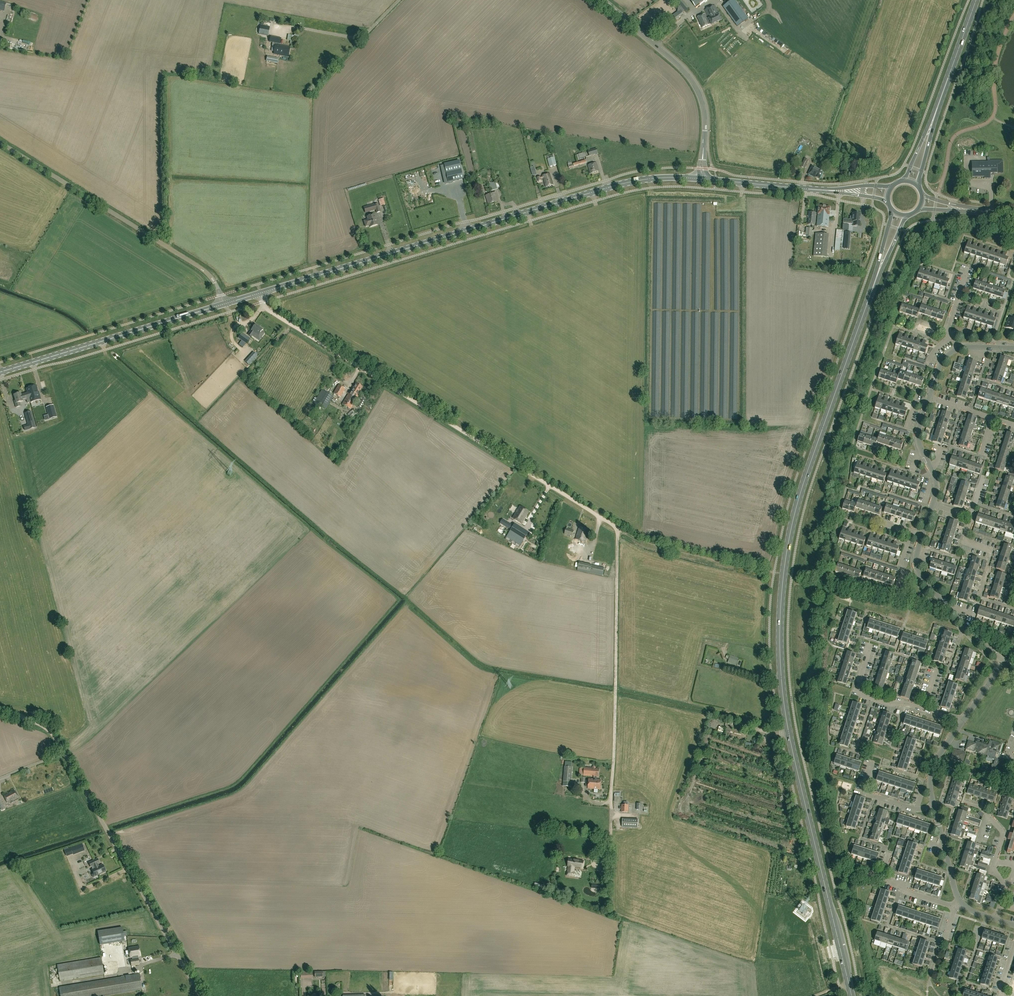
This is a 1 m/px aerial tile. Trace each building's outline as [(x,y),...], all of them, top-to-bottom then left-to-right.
[(680,5),(685,11),(689,8),(682,0),(678,3),(680,5)] [(738,26),(748,18),(735,0),(733,0),(723,7),(738,26)] [(751,11),(759,5),(756,0),(753,0),(750,2),(752,4),(748,7),(751,11)] [(709,18),(712,24),(712,25),(722,20),(715,6),(705,10),(709,18)] [(678,7),(671,13),(675,18),(682,12),(678,7)] [(712,24),(709,18),(707,19),(705,14),(698,18),(703,28),(712,24)] [(271,37),(270,42),(273,42),(272,46),(271,51),(274,52),(274,54),(288,57),(289,53),(290,47),(276,44),(276,43),(280,44),(281,39),(271,37)] [(801,167),(805,169),(809,160),(810,157),(807,156),(806,158),(805,158),(801,167)] [(548,160),(550,167),(557,165),(555,158),(548,160)] [(991,173),(1003,173),(1003,160),(988,161),(988,162),(972,162),(972,177),(985,177),(985,179),(991,179),(991,173)] [(445,183),(464,179),(460,161),(444,165),(445,165),(441,166),(445,183)] [(588,166),(591,174),(599,171),(597,163),(588,166)] [(812,166),(808,175),(819,180),(823,171),(812,166)] [(418,176),(439,171),(438,167),(417,171),(418,176)] [(544,179),(546,188),(554,185),(551,174),(543,176),(543,177),(541,177),(538,178),(539,182),(542,181),(542,180),(544,179)] [(500,187),(500,184),(499,181),(496,182),(495,181),(488,183),(490,190),(491,189),(492,191),(498,189),(498,187),(500,187)] [(496,193),(487,196),(486,196),(488,204),(498,202),(496,193)] [(819,206),(817,226),(828,227),(830,207),(819,206)] [(809,212),(807,225),(815,225),(816,213),(809,212)] [(860,214),(853,213),(853,217),(850,217),(850,220),(844,219),(843,223),(852,224),(852,225),(857,226),(857,222),(860,222),(860,214)] [(367,217),(368,220),(364,221),(366,227),(370,226),(370,227),(378,225),(375,215),(367,217)] [(802,234),(802,236),(812,238),(813,229),(807,228),(806,234),(802,234)] [(845,236),(845,241),(844,244),(844,249),(849,249),(851,233),(843,231),(843,236),(845,236)] [(816,233),(813,256),(825,257),(828,234),(816,233)] [(970,255),(973,246),(970,245),(971,242),(968,241),(964,253),(970,255)] [(976,257),(979,248),(976,247),(977,244),(974,243),(973,246),(970,255),(976,257)] [(982,259),(984,250),(982,249),(983,245),(980,244),(979,248),(976,257),(982,259)] [(987,261),(990,252),(988,251),(989,247),(986,246),(984,250),(982,259),(987,261)] [(993,263),(996,254),(994,253),(995,249),(991,248),(990,252),(987,261),(993,263)] [(999,265),(1002,256),(999,255),(1001,251),(997,250),(996,254),(993,263),(999,265)] [(1003,252),(1002,256),(999,265),(1005,267),(1008,258),(1005,257),(1006,253),(1003,252)] [(922,281),(925,272),(922,271),(924,267),(921,266),(916,279),(922,281)] [(928,282),(931,273),(928,273),(929,269),(926,268),(925,272),(922,281),(928,282)] [(934,284),(937,276),(935,275),(937,271),(932,270),(931,273),(928,282),(934,284)] [(940,286),(943,277),(940,277),(941,273),(938,272),(937,276),(934,284),(940,286)] [(944,274),(943,277),(940,286),(946,288),(949,280),(946,278),(947,275),(944,274)] [(979,290),(981,283),(975,281),(973,289),(979,290)] [(984,292),(987,285),(981,283),(979,290),(984,292)] [(990,294),(993,286),(987,285),(984,292),(990,294)] [(996,296),(999,288),(993,286),(990,294),(996,296)] [(1005,290),(999,288),(996,296),(1002,298),(1005,290)] [(905,314),(908,306),(902,304),(899,312),(905,314)] [(925,315),(927,307),(921,305),(920,310),(919,313),(925,315)] [(911,316),(914,308),(908,306),(905,314),(911,316)] [(969,320),(972,312),(969,311),(970,307),(967,306),(963,318),(969,320)] [(931,316),(933,309),(927,307),(925,315),(931,316)] [(919,313),(920,310),(914,308),(911,316),(917,317),(919,313)] [(975,322),(978,313),(975,312),(976,309),(973,308),(972,312),(969,320),(975,322)] [(936,318),(939,311),(933,309),(931,316),(936,318)] [(981,324),(984,315),(982,315),(983,311),(979,310),(978,313),(975,322),(981,324)] [(945,313),(939,311),(936,318),(942,320),(945,313)] [(987,326),(989,317),(987,316),(988,313),(985,312),(984,315),(981,324),(987,326)] [(991,314),(989,317),(987,326),(993,328),(996,319),(992,318),(994,315),(991,314)] [(1006,328),(1013,330),(1013,327),(1013,328),(1013,318),(1013,320),(1009,319),(1006,328)] [(255,325),(248,335),(251,338),(255,333),(259,336),(258,337),(261,340),(265,334),(262,332),(263,330),(262,330),(263,329),(260,327),(259,328),(255,325)] [(901,347),(904,338),(901,337),(902,333),(899,332),(895,345),(901,347)] [(242,333),(239,338),(247,344),(251,338),(242,333)] [(907,349),(910,340),(907,339),(908,335),(905,334),(904,338),(901,347),(907,349)] [(913,351),(916,342),(914,341),(915,338),(911,336),(910,340),(907,349),(913,351)] [(918,353),(921,344),(919,343),(920,339),(917,338),(916,342),(913,351),(918,353)] [(922,340),(921,344),(918,353),(925,355),(928,346),(924,345),(926,341),(922,340)] [(248,360),(247,360),(245,362),(248,365),(257,356),(255,353),(248,360)] [(1007,366),(1009,360),(1013,362),(1013,358),(1004,355),(1003,358),(1000,357),(998,363),(1007,366)] [(983,365),(977,363),(968,360),(966,366),(975,369),(976,365),(982,367),(983,365)] [(1005,372),(1007,366),(998,363),(996,369),(1005,372)] [(981,371),(975,369),(966,366),(964,372),(973,375),(974,372),(980,374),(981,371)] [(1003,378),(1005,372),(996,369),(994,375),(1003,378)] [(884,380),(886,372),(880,370),(878,378),(884,380)] [(903,380),(905,373),(899,371),(898,375),(897,378),(898,379),(903,380)] [(890,382),(892,374),(886,372),(884,380),(890,382)] [(971,381),(973,375),(964,372),(963,378),(971,381)] [(909,382),(912,375),(905,373),(903,380),(909,382)] [(897,378),(898,375),(892,374),(890,382),(896,384),(898,379),(897,378)] [(915,384),(918,377),(912,375),(909,382),(915,384)] [(1001,384),(1003,378),(994,375),(993,378),(987,376),(986,379),(1001,384)] [(924,379),(918,377),(915,384),(921,386),(924,379)] [(969,387),(971,381),(963,378),(961,384),(969,387)] [(343,405),(350,409),(358,396),(357,396),(363,387),(357,384),(351,393),(351,392),(343,405)] [(968,393),(969,387),(961,384),(959,390),(968,393)] [(340,398),(345,389),(339,385),(334,394),(340,398)] [(37,386),(36,387),(35,386),(31,387),(32,388),(27,389),(28,394),(31,403),(41,400),(39,394),(39,395),(37,386)] [(984,399),(987,390),(981,388),(978,397),(984,399)] [(325,409),(333,397),(323,390),(315,403),(325,409)] [(966,399),(968,393),(959,390),(957,396),(966,399)] [(990,401),(993,392),(987,390),(984,399),(990,401)] [(996,403),(999,394),(993,392),(990,401),(996,403)] [(25,394),(22,395),(21,393),(14,395),(16,402),(15,402),(16,408),(21,406),(20,402),(27,401),(28,403),(31,403),(28,394),(25,394)] [(1002,405),(1005,396),(999,394),(996,403),(1002,405)] [(880,410),(883,401),(881,400),(882,397),(879,396),(875,408),(880,410)] [(1008,407),(1011,398),(1005,396),(1002,405),(1008,407)] [(361,409),(366,400),(361,397),(357,406),(361,409)] [(886,412),(889,403),(886,402),(888,398),(885,397),(883,401),(880,410),(886,412)] [(892,414),(895,405),(892,404),(894,400),(891,399),(889,403),(886,412),(892,414)] [(898,416),(901,407),(898,406),(899,402),(896,401),(895,405),(892,414),(898,416)] [(37,405),(40,417),(51,414),(47,402),(37,405)] [(902,403),(901,407),(898,416),(904,418),(907,409),(904,408),(905,404),(902,403)] [(346,414),(350,417),(356,412),(352,408),(346,414)] [(942,412),(940,418),(955,422),(949,420),(951,414),(942,412)] [(24,413),(17,415),(20,424),(27,422),(24,413)] [(968,415),(967,421),(966,421),(975,424),(977,418),(968,415)] [(32,417),(27,418),(28,425),(28,426),(30,425),(32,429),(35,428),(32,417)] [(955,422),(940,418),(938,424),(947,426),(948,423),(954,425),(955,422)] [(976,426),(974,426),(975,424),(966,421),(964,427),(973,430),(973,429),(975,430),(976,429),(977,427),(976,426)] [(945,432),(947,426),(938,424),(936,430),(945,432)] [(971,436),(973,430),(964,427),(962,433),(961,433),(971,436)] [(943,438),(945,432),(936,430),(934,436),(943,438)] [(1004,439),(1013,441),(1013,438),(1013,435),(1006,432),(1004,439)] [(863,443),(866,435),(860,433),(857,441),(863,443)] [(970,440),(971,436),(961,433),(960,436),(955,435),(954,437),(961,439),(960,439),(969,442),(970,442),(971,440),(970,440)] [(869,445),(872,437),(866,435),(863,443),(869,445)] [(883,444),(885,437),(879,435),(878,439),(877,442),(883,444)] [(941,445),(943,438),(934,436),(932,442),(941,445)] [(875,447),(877,442),(878,439),(872,437),(869,445),(875,447)] [(888,446),(891,438),(885,437),(883,444),(888,446)] [(894,448),(897,440),(891,438),(888,446),(894,448)] [(901,442),(897,440),(894,448),(900,450),(903,442),(904,440),(901,439),(901,442)] [(967,448),(969,442),(960,439),(958,445),(967,448)] [(1011,447),(1013,441),(1004,439),(1003,445),(1011,447)] [(1009,453),(1011,447),(1003,445),(1001,451),(1009,453)] [(1007,459),(1009,453),(1001,451),(999,456),(997,456),(1007,459)] [(955,467),(961,469),(964,460),(964,459),(962,458),(962,457),(961,457),(963,453),(960,452),(958,458),(955,467)] [(955,467),(958,458),(952,456),(949,465),(955,467)] [(1005,465),(1007,459),(997,456),(996,459),(992,458),(991,460),(997,462),(997,463),(1005,465)] [(967,471),(970,462),(964,460),(961,469),(967,471)] [(860,475),(863,467),(860,466),(861,462),(858,461),(854,473),(860,475)] [(973,473),(976,464),(970,462),(967,471),(973,473)] [(866,477),(868,468),(866,468),(867,464),(864,463),(863,467),(860,475),(866,477)] [(1003,471),(1005,465),(997,463),(995,469),(1003,471)] [(982,466),(976,464),(973,473),(980,475),(982,466)] [(871,479),(874,470),(872,470),(873,466),(870,465),(868,468),(866,477),(871,479)] [(877,481),(880,472),(877,471),(878,468),(875,467),(874,470),(871,479),(877,481)] [(881,468),(880,472),(877,481),(883,483),(886,474),(883,473),(884,470),(881,468)] [(893,484),(896,475),(893,474),(894,470),(891,469),(887,482),(893,484)] [(899,486),(902,477),(899,476),(900,472),(897,471),(896,475),(893,484),(899,486)] [(905,488),(908,479),(905,478),(906,474),(903,473),(902,477),(899,486),(905,488)] [(911,490),(913,481),(911,480),(912,476),(909,475),(908,479),(905,488),(911,490)] [(1005,476),(1003,483),(1012,485),(1013,479),(1005,476)] [(915,477),(913,481),(911,490),(917,492),(916,493),(919,494),(921,489),(918,488),(920,483),(916,482),(918,478),(915,477)] [(961,481),(959,487),(968,490),(970,484),(961,481)] [(1010,491),(1012,485),(1003,483),(1002,489),(1010,491)] [(966,496),(968,490),(959,487),(957,493),(966,496)] [(1008,497),(1010,491),(1002,489),(1000,495),(1008,497)] [(964,502),(966,496),(957,493),(956,499),(964,502)] [(1006,503),(1008,497),(1000,495),(998,501),(1006,503)] [(962,508),(964,502),(956,499),(954,505),(962,508)] [(862,510),(864,502),(858,500),(857,505),(856,508),(862,510)] [(848,510),(851,503),(845,501),(843,509),(848,510)] [(1004,509),(1006,503),(998,501),(996,507),(1004,509)] [(868,511),(870,504),(864,502),(862,510),(868,511)] [(856,508),(857,505),(851,503),(848,510),(854,512),(856,508)] [(873,513),(876,506),(870,504),(868,511),(873,513)] [(890,514),(892,506),(886,504),(884,512),(890,514)] [(522,524),(529,512),(520,506),(513,518),(522,524)] [(882,508),(876,506),(873,513),(880,515),(882,508)] [(896,516),(898,508),(892,506),(890,514),(896,516)] [(902,518),(904,510),(898,508),(896,516),(902,518)] [(908,520),(910,512),(904,510),(902,518),(908,520)] [(916,514),(910,512),(908,520),(914,522),(916,514)] [(982,524),(985,516),(978,514),(976,522),(982,524)] [(988,526),(991,518),(985,516),(982,524),(988,526)] [(1011,524),(1013,518),(1011,517),(1009,524),(1008,524),(1006,532),(1005,535),(1013,538),(1013,537),(1013,525),(1011,524)] [(994,528),(996,520),(991,518),(988,526),(994,528)] [(950,520),(948,526),(956,529),(958,523),(950,520)] [(1000,530),(1002,522),(996,520),(994,528),(1000,530)] [(506,521),(503,525),(511,530),(507,536),(521,545),(528,535),(513,526),(506,521)] [(1006,532),(1008,524),(1002,522),(1000,530),(1006,532)] [(954,535),(956,529),(948,526),(946,532),(954,535)] [(586,542),(589,529),(580,527),(576,539),(586,542)] [(845,541),(848,532),(845,531),(846,528),(843,527),(839,539),(845,541)] [(566,528),(565,534),(572,537),(574,531),(566,528)] [(851,543),(854,534),(851,533),(852,529),(852,528),(850,528),(849,529),(848,532),(845,541),(851,543)] [(857,545),(860,536),(857,535),(858,532),(855,531),(854,534),(851,543),(857,545)] [(861,532),(860,536),(857,545),(863,547),(866,538),(863,537),(864,533),(861,532)] [(953,541),(954,535),(946,532),(944,538),(953,541)] [(872,548),(875,539),(873,538),(874,534),(871,534),(867,546),(872,548)] [(878,550),(881,541),(878,540),(880,536),(876,535),(875,539),(872,548),(878,550)] [(556,543),(570,546),(571,538),(560,536),(559,540),(557,540),(556,543)] [(884,552),(887,543),(884,542),(885,538),(882,537),(881,541),(878,550),(884,552)] [(951,547),(953,541),(944,538),(942,544),(951,547)] [(890,554),(893,545),(890,544),(891,540),(888,539),(887,543),(884,552),(890,554)] [(894,541),(893,545),(890,554),(899,557),(901,552),(898,550),(899,547),(896,546),(897,542),(894,541)] [(957,549),(951,547),(942,544),(940,550),(950,553),(951,550),(956,552),(957,549)] [(1004,544),(1002,550),(1010,553),(1012,547),(1004,544)] [(602,562),(602,548),(592,548),(592,562),(602,562)] [(1008,559),(1010,553),(1002,550),(1000,556),(1008,559)] [(568,565),(571,558),(559,554),(557,561),(568,565)] [(1006,565),(1008,559),(1000,556),(998,562),(1006,565)] [(972,557),(970,563),(979,566),(981,559),(972,557)] [(936,569),(939,561),(933,559),(930,567),(936,569)] [(942,571),(945,563),(939,561),(936,569),(942,571)] [(1004,571),(1006,565),(998,562),(996,568),(1004,571)] [(603,576),(605,568),(592,565),(579,563),(578,571),(603,576)] [(948,573),(951,565),(945,563),(942,571),(948,573)] [(977,572),(979,566),(970,563),(969,569),(977,572)] [(841,573),(844,566),(838,564),(835,571),(841,573)] [(957,567),(951,565),(948,573),(954,575),(957,567)] [(847,575),(850,568),(844,566),(841,573),(847,575)] [(853,577),(855,570),(850,568),(847,575),(853,577)] [(869,578),(872,570),(866,568),(863,576),(869,578)] [(975,578),(977,572),(969,569),(967,575),(975,578)] [(861,572),(855,570),(853,577),(859,579),(861,572)] [(875,580),(878,572),(872,570),(869,578),(875,580)] [(881,582),(884,574),(878,572),(875,580),(881,582)] [(998,572),(996,578),(1004,581),(1006,575),(998,572)] [(887,584),(890,576),(884,574),(881,582),(887,584)] [(977,581),(978,579),(975,578),(967,575),(965,581),(973,584),(974,580),(977,581)] [(895,578),(890,576),(887,584),(893,586),(895,578)] [(1002,587),(1004,581),(996,578),(994,584),(1002,587)] [(971,590),(973,584),(965,581),(963,587),(971,590)] [(1005,588),(1002,587),(994,584),(993,588),(990,587),(989,589),(992,590),(1003,594),(1005,588)] [(969,596),(971,590),(963,587),(961,593),(969,596)] [(949,595),(958,598),(960,593),(951,590),(949,595)] [(998,599),(1000,593),(1003,594),(992,590),(990,597),(998,599)] [(967,602),(969,596),(961,593),(959,599),(967,602)] [(983,617),(986,609),(980,607),(977,615),(983,617)] [(1001,623),(1007,625),(1010,616),(1006,615),(1006,614),(1007,614),(1007,612),(1008,609),(1006,608),(1005,612),(1004,614),(1001,623)] [(989,619),(992,611),(986,609),(983,617),(989,619)] [(848,611),(846,617),(855,620),(857,614),(848,611)] [(995,621),(998,613),(992,611),(989,619),(995,621)] [(1001,623),(1004,614),(998,613),(995,621),(1001,623)] [(853,626),(855,620),(846,617),(844,623),(853,626)] [(873,630),(876,622),(870,620),(869,625),(867,624),(866,628),(873,630)] [(879,632),(882,624),(876,622),(873,630),(879,632)] [(851,632),(853,626),(844,623),(842,629),(851,632)] [(885,634),(888,626),(882,624),(879,632),(885,634)] [(891,636),(894,628),(888,626),(885,634),(891,636)] [(900,630),(894,628),(891,636),(897,638),(900,630)] [(849,638),(851,632),(842,629),(840,636),(849,638)] [(944,631),(942,637),(950,640),(952,634),(944,631)] [(907,644),(910,636),(903,634),(901,642),(907,644)] [(847,644),(849,638),(840,636),(839,642),(847,644)] [(913,646),(916,638),(910,636),(907,644),(913,646)] [(948,646),(950,640),(942,637),(940,643),(948,646)] [(919,648),(922,640),(916,638),(913,646),(919,648)] [(928,641),(922,640),(919,648),(925,650),(928,641)] [(946,652),(948,646),(940,643),(938,649),(946,652)] [(945,658),(946,652),(938,649),(936,655),(945,658)] [(973,652),(965,649),(964,653),(961,652),(958,651),(957,653),(963,655),(971,658),(973,652)] [(856,655),(852,653),(848,652),(846,658),(854,661),(856,655)] [(886,652),(884,658),(892,661),(894,655),(886,652)] [(730,655),(728,663),(737,665),(739,659),(730,655)] [(943,664),(945,658),(936,655),(934,661),(943,664)] [(970,664),(971,658),(963,655),(961,661),(970,664)] [(852,667),(854,661),(846,658),(844,664),(852,667)] [(890,667),(892,661),(884,658),(882,664),(890,667)] [(912,661),(910,667),(919,670),(921,663),(912,661)] [(968,670),(970,664),(961,661),(959,667),(968,670)] [(850,673),(852,667),(844,664),(842,670),(850,673)] [(888,673),(890,667),(882,664),(880,670),(888,673)] [(917,676),(919,670),(910,667),(908,673),(917,676)] [(968,673),(967,672),(968,670),(959,667),(958,671),(957,670),(958,670),(956,669),(955,672),(958,673),(957,673),(966,676),(967,676),(968,673)] [(848,679),(850,673),(842,670),(840,676),(848,679)] [(886,679),(888,673),(880,670),(878,676),(886,679)] [(915,682),(917,676),(908,673),(906,679),(915,682)] [(964,682),(966,676),(957,673),(956,679),(964,682)] [(846,685),(848,679),(840,676),(838,682),(846,685)] [(884,685),(886,679),(878,676),(876,682),(884,685)] [(921,686),(921,684),(915,682),(906,679),(904,685),(913,688),(914,684),(915,684),(915,685),(921,686)] [(882,691),(884,685),(876,682),(874,689),(882,691)] [(949,683),(947,689),(956,691),(957,685),(949,683)] [(911,694),(913,688),(904,685),(903,691),(911,694)] [(954,697),(956,691),(947,689),(945,695),(954,697)] [(909,700),(911,694),(903,691),(901,697),(909,700)] [(952,704),(954,697),(945,695),(943,701),(952,704)] [(950,710),(952,704),(943,701),(941,707),(950,710)] [(853,702),(851,708),(860,711),(861,705),(853,702)] [(858,717),(860,711),(851,708),(849,714),(858,717)] [(883,712),(881,718),(890,721),(892,715),(883,712)] [(856,723),(858,717),(849,714),(847,720),(856,723)] [(910,726),(912,717),(906,715),(903,724),(910,726)] [(916,728),(918,719),(912,717),(910,726),(916,728)] [(888,727),(890,721),(881,718),(879,724),(888,727)] [(922,730),(924,721),(918,719),(916,728),(922,730)] [(854,729),(856,723),(847,720),(845,727),(854,729)] [(928,732),(931,723),(924,721),(922,730),(928,732)] [(934,734),(937,725),(931,723),(928,732),(934,734)] [(886,733),(888,727),(879,724),(877,730),(886,733)] [(943,727),(937,725),(934,734),(940,736),(943,727)] [(852,735),(854,729),(845,727),(843,733),(852,735)] [(884,739),(886,733),(877,730),(875,736),(884,739)] [(850,742),(852,735),(843,733),(841,739),(850,742)] [(882,745),(884,739),(875,736),(873,743),(882,745)] [(907,738),(905,744),(914,747),(916,741),(907,738)] [(848,747),(850,742),(841,739),(839,745),(848,747)] [(990,741),(988,746),(985,755),(987,756),(986,758),(994,760),(997,753),(999,754),(1002,744),(993,741),(993,742),(990,741)] [(985,755),(988,746),(976,742),(973,751),(974,752),(974,751),(978,752),(977,753),(985,755)] [(912,753),(914,747),(905,744),(903,750),(912,753)] [(910,759),(912,753),(903,750),(902,756),(910,759)] [(953,750),(950,759),(962,763),(965,754),(953,750)] [(840,765),(843,757),(837,755),(834,763),(840,765)] [(908,765),(910,759),(902,756),(900,762),(908,765)] [(846,768),(849,759),(843,757),(840,765),(846,768)] [(852,769),(855,761),(849,759),(846,768),(852,769)] [(861,763),(855,761),(852,769),(858,771),(861,763)] [(906,771),(908,765),(900,762),(898,768),(906,771)] [(573,767),(565,766),(564,781),(571,782),(573,767)] [(595,776),(594,780),(597,780),(597,776),(599,777),(600,769),(596,769),(596,767),(593,767),(593,769),(585,768),(584,775),(595,776)] [(882,782),(885,774),(879,772),(876,781),(882,782)] [(888,784),(891,776),(885,774),(882,782),(888,784)] [(838,784),(849,788),(851,783),(852,784),(854,779),(846,776),(845,778),(847,778),(846,781),(842,780),(841,784),(839,783),(838,784)] [(894,786),(897,778),(891,776),(888,784),(894,786)] [(962,783),(963,780),(954,777),(951,784),(960,787),(961,787),(962,784),(962,783)] [(901,788),(903,780),(897,778),(894,786),(901,788)] [(601,780),(597,780),(594,780),(589,779),(589,781),(587,781),(586,787),(588,787),(588,789),(601,790),(601,780)] [(907,790),(909,782),(903,780),(901,788),(907,790)] [(915,783),(909,782),(907,790),(913,792),(915,783)] [(974,796),(977,783),(975,783),(974,785),(973,785),(970,784),(967,793),(974,796)] [(980,798),(983,788),(980,787),(977,786),(978,784),(977,783),(974,796),(980,798)] [(959,790),(960,787),(951,784),(949,791),(958,794),(961,795),(962,792),(960,791),(959,790)] [(987,800),(991,788),(988,787),(988,789),(987,789),(984,788),(983,788),(980,798),(987,800)] [(997,792),(993,791),(990,791),(991,788),(987,800),(994,802),(997,792)] [(8,803),(11,801),(13,800),(18,798),(14,791),(4,796),(8,803)] [(957,797),(958,794),(949,791),(947,798),(956,801),(956,800),(957,801),(958,797),(957,797)] [(856,796),(854,802),(863,805),(865,799),(856,796)] [(1003,796),(1002,799),(1003,799),(1002,802),(1001,802),(1011,805),(1013,799),(1003,796)] [(955,804),(956,801),(947,798),(945,804),(954,808),(956,804),(955,804)] [(861,811),(863,805),(854,802),(852,808),(861,811)] [(1009,812),(1011,805),(1001,802),(1000,806),(1001,806),(1000,809),(999,809),(1009,812)] [(859,817),(861,811),(852,808),(850,814),(859,817)] [(879,809),(877,815),(886,818),(888,812),(879,809)] [(1006,819),(1009,812),(999,809),(998,813),(999,813),(997,816),(1006,819)] [(959,810),(957,816),(979,824),(980,821),(973,818),(966,816),(967,813),(959,810)] [(857,823),(859,817),(850,814),(848,820),(857,823)] [(884,824),(886,818),(877,815),(875,821),(884,824)] [(903,826),(905,817),(899,815),(896,824),(903,826)] [(979,824),(957,816),(955,822),(963,825),(964,822),(971,824),(978,827),(979,824)] [(909,828),(911,819),(905,817),(903,826),(909,828)] [(623,819),(622,827),(638,827),(638,819),(623,819)] [(915,830),(918,821),(911,819),(909,828),(915,830)] [(855,829),(857,823),(848,820),(846,826),(855,829)] [(882,830),(884,824),(875,821),(873,827),(882,830)] [(921,832),(924,823),(918,821),(915,830),(921,832)] [(962,829),(963,825),(955,822),(953,828),(964,832),(965,830),(962,829)] [(930,825),(924,823),(921,832),(927,834),(930,825)] [(880,836),(882,830),(873,827),(871,833),(880,836)] [(964,835),(964,832),(953,828),(951,835),(959,837),(960,834),(964,835)] [(880,836),(871,833),(870,833),(869,836),(870,836),(869,839),(878,842),(880,836)] [(908,842),(907,848),(915,851),(917,845),(908,842)] [(968,842),(966,848),(974,851),(976,845),(968,842)] [(82,845),(71,850),(73,856),(84,851),(82,845)] [(858,856),(860,847),(854,846),(851,854),(858,856)] [(864,858),(866,849),(860,847),(858,856),(864,858)] [(913,857),(915,851),(907,848),(905,854),(913,857)] [(977,852),(974,851),(966,848),(964,854),(973,857),(974,854),(976,855),(977,852)] [(870,860),(872,851),(866,849),(864,858),(870,860)] [(878,853),(872,851),(870,860),(876,862),(878,853)] [(72,856),(77,869),(83,866),(80,858),(85,856),(83,852),(72,856)] [(911,863),(913,857),(905,854),(903,860),(911,863)] [(972,861),(973,857),(964,854),(962,860),(973,864),(974,862),(972,861)] [(100,863),(98,859),(89,863),(91,867),(92,867),(94,869),(93,870),(95,874),(98,872),(99,875),(107,871),(103,864),(99,866),(98,864),(100,863)] [(583,861),(569,859),(568,866),(569,866),(568,871),(567,876),(573,876),(574,872),(574,867),(582,868),(583,861)] [(909,869),(911,863),(903,860),(901,866),(909,869)] [(973,867),(973,864),(962,860),(960,866),(966,868),(965,870),(968,871),(969,866),(973,867)] [(907,875),(909,869),(901,866),(899,872),(907,875)] [(921,880),(924,872),(917,870),(915,878),(921,880)] [(927,882),(930,874),(924,872),(921,880),(927,882)] [(933,884),(936,876),(930,874),(927,882),(933,884)] [(977,874),(975,880),(983,883),(986,884),(987,881),(984,880),(985,877),(977,874)] [(942,878),(936,876),(933,884),(939,886),(942,878)] [(973,886),(981,889),(983,883),(975,880),(973,886)] [(980,895),(981,889),(973,886),(971,892),(980,895)] [(881,890),(879,896),(887,899),(889,893),(881,890)] [(980,904),(983,896),(980,895),(971,892),(969,898),(977,901),(977,903),(980,904)] [(885,905),(887,899),(879,896),(877,902),(885,905)] [(884,911),(885,905),(877,902),(875,908),(884,911)] [(901,917),(904,908),(898,906),(895,915),(901,917)] [(882,917),(884,911),(875,908),(873,914),(882,917)] [(907,919),(910,910),(904,908),(901,917),(907,919)] [(914,921),(916,912),(910,910),(907,919),(914,921)] [(920,923),(922,914),(916,912),(914,921),(920,923)] [(880,923),(882,917),(873,914),(871,920),(880,923)] [(926,925),(928,916),(922,914),(920,923),(926,925)] [(932,926),(934,918),(928,916),(926,925),(932,926)] [(938,928),(940,921),(941,920),(934,918),(932,926),(938,928)] [(97,932),(99,945),(124,941),(121,928),(97,932)] [(987,941),(990,933),(984,931),(982,939),(987,941)] [(881,943),(883,934),(877,932),(874,941),(881,943)] [(993,942),(996,934),(990,933),(987,941),(993,942)] [(887,944),(889,936),(883,934),(881,943),(887,944)] [(908,942),(904,940),(905,940),(906,935),(903,934),(901,940),(899,948),(905,950),(908,942)] [(999,944),(1002,936),(996,934),(993,942),(996,943),(995,946),(998,947),(999,944)] [(893,946),(895,938),(889,936),(887,944),(893,946)] [(1007,938),(1002,936),(999,944),(1005,946),(1007,938)] [(899,948),(901,940),(895,938),(893,946),(899,948)] [(921,939),(919,945),(927,948),(929,942),(921,939)] [(925,954),(927,948),(919,945),(917,952),(925,954)] [(141,956),(140,946),(129,948),(130,958),(133,957),(133,959),(131,960),(132,966),(140,965),(139,958),(138,959),(138,957),(141,956)] [(956,957),(964,959),(968,960),(969,958),(965,957),(966,952),(958,950),(956,957)] [(923,961),(925,954),(917,952),(915,958),(923,961)] [(990,956),(988,961),(996,964),(998,958),(990,956)] [(963,963),(964,959),(956,957),(954,962),(962,965),(966,966),(967,964),(963,963)] [(60,981),(104,974),(102,958),(58,965),(60,981)] [(921,967),(923,961),(915,958),(913,964),(921,967)] [(994,970),(996,964),(988,961),(986,967),(994,970)] [(961,968),(962,965),(954,962),(952,968),(960,971),(964,972),(965,969),(961,968)] [(992,976),(994,970),(986,967),(984,973),(992,976)] [(959,974),(960,971),(952,968),(950,973),(959,976),(963,977),(963,975),(959,974)] [(957,979),(959,976),(950,973),(949,978),(957,981),(955,985),(959,987),(960,983),(961,983),(962,981),(957,979)] [(991,981),(992,976),(984,973),(982,979),(991,981)] [(142,986),(140,974),(57,988),(58,995),(106,995),(142,990),(142,986)] [(989,987),(991,981),(982,979),(980,984),(989,987)] [(972,992),(973,988),(971,987),(970,991),(965,990),(963,995),(971,995),(972,992)]
